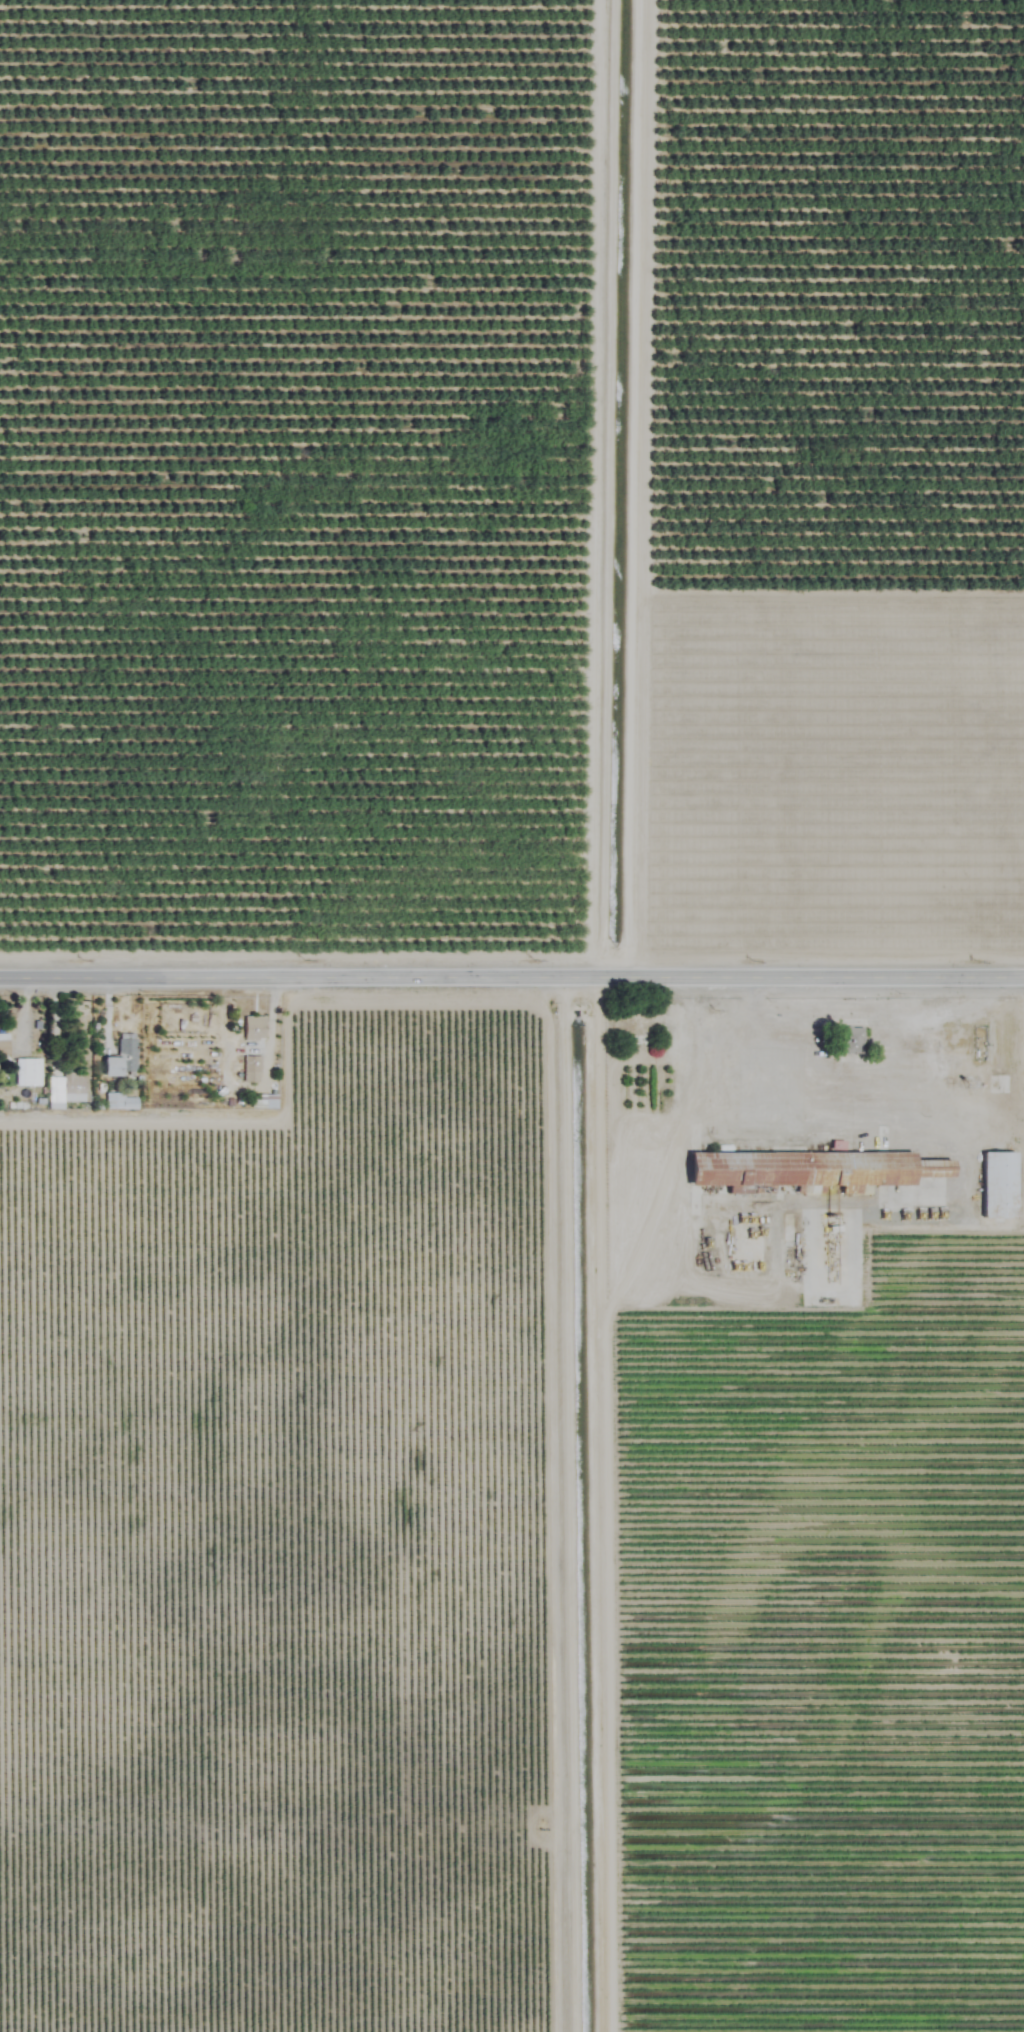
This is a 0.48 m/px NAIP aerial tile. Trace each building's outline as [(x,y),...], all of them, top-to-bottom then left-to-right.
[(46,1078),(50,1110),(65,1109),(64,1101),(73,1099),(72,1092),(70,1093),(69,1088),(83,1086),(82,1074),(46,1078)] [(1018,1152),(985,1153),(986,1218),(1009,1218),(1009,1205),(1018,1205),(1018,1152)] [(695,1186),(738,1187),(740,1187),(750,1191),(756,1177),(756,1176),(760,1165),(769,1165),(773,1167),(773,1166),(779,1168),(777,1163),(777,1159),(781,1160),(783,1154),(695,1153),(695,1186)]
